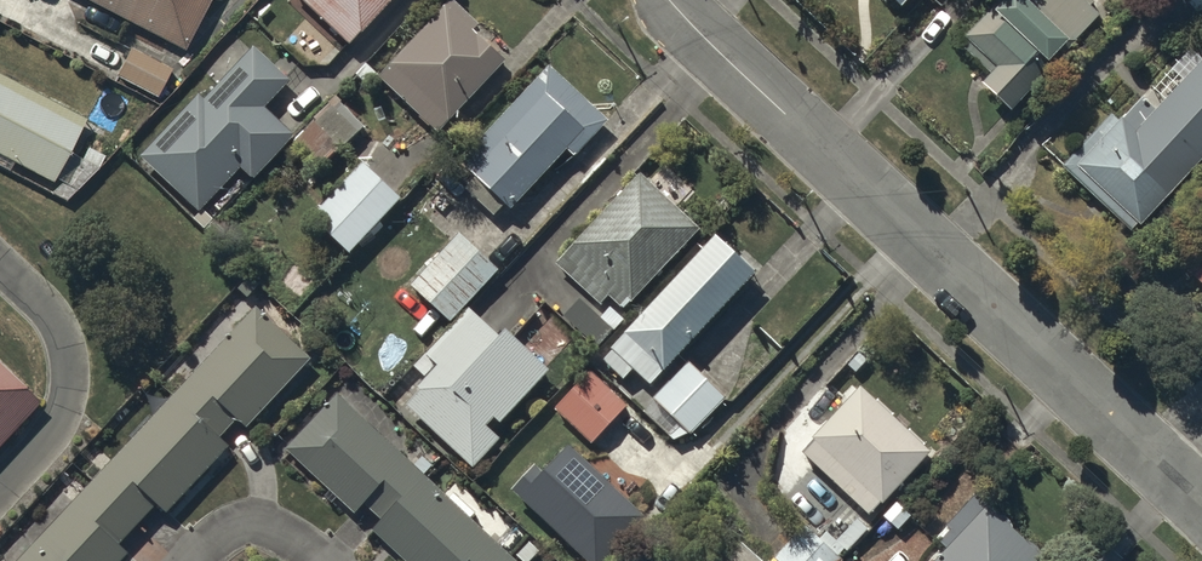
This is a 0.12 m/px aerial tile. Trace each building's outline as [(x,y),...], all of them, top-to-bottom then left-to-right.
[(125,17),(133,0),(93,0),(125,17)] [(125,17),(183,47),(208,0),(133,0),(125,17)] [(351,43),(391,0),(305,0),(351,43)] [(454,0),(449,0),(379,74),(439,130),(506,58),(473,28),(479,23),(454,0)] [(964,35),(998,66),(984,81),(1011,105),(1097,12),(1089,4),(1093,0),(997,0),(964,35)] [(291,79),(256,45),(207,96),(201,91),(142,154),(200,209),(241,165),(254,177),(295,133),(266,106),(291,79)] [(170,68),(130,47),(117,72),(157,94),(170,68)] [(1156,106),(1144,96),(1121,121),(1114,114),(1065,165),(1133,229),(1201,156),(1201,57),(1156,106)] [(609,119),(550,63),(460,159),(512,208),(568,148),(575,155),(609,119)] [(377,74),(367,64),(358,73),(367,83),(377,74)] [(0,73),(0,151),(53,178),(85,116),(0,73)] [(366,126),(336,98),(294,141),(324,169),(366,126)] [(402,196),(363,160),(312,214),(350,250),(402,196)] [(700,227),(640,172),(557,262),(600,302),(608,294),(624,309),(700,227)] [(213,218),(204,209),(196,217),(206,227),(213,218)] [(500,268),(460,232),(412,284),(452,320),(500,268)] [(753,269),(715,235),(612,346),(614,350),(605,359),(623,375),(634,363),(651,379),(753,269)] [(260,283),(250,274),(238,286),(248,296),(260,283)] [(612,330),(580,298),(563,315),(596,346),(612,330)] [(175,393),(221,436),(237,417),(248,427),(312,356),(256,305),(175,393)] [(500,335),(470,307),(425,354),(436,364),(417,384),(421,388),(406,403),(473,465),(500,437),(492,430),(549,369),(506,329),(500,335)] [(623,318),(611,307),(602,316),(614,328),(623,318)] [(725,397),(688,362),(654,398),(691,432),(725,397)] [(37,403),(0,368),(0,443),(37,403)] [(628,405),(590,369),(555,406),(592,442),(628,405)] [(930,451),(860,387),(801,451),(871,515),(930,451)] [(231,445),(221,436),(175,393),(95,479),(141,521),(158,503),(168,512),(231,445)] [(365,503),(382,520),(425,475),(338,393),(286,448),(355,513),(365,503)] [(569,444),(544,472),(534,464),(511,488),(590,560),(603,560),(645,515),(569,444)] [(432,465),(423,455),(415,464),(425,473),(432,465)] [(382,520),(373,529),(407,560),(506,560),(511,556),(425,475),(382,520)] [(141,521),(95,479),(18,560),(120,560),(129,551),(120,543),(141,521)] [(987,504),(982,509),(972,500),(937,538),(948,548),(936,560),(1047,560),(1048,560),(987,504)] [(912,515),(897,502),(885,516),(899,529),(912,515)] [(805,525),(775,557),(779,560),(837,560),(840,558),(805,525)] [(530,541),(517,554),(525,560),(530,560),(540,550),(530,541)] [(742,541),(723,560),(762,560),(742,541)]
